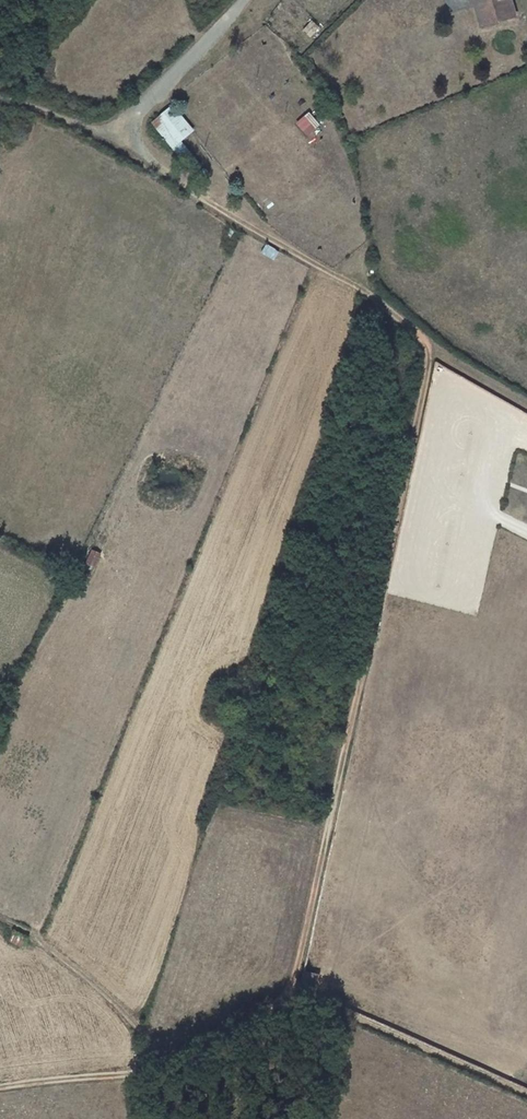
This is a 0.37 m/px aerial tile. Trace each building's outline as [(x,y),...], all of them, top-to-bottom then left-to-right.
[(477,0),(471,1),(478,24),(497,18),(496,12),(503,10),(500,0),(477,0)] [(503,10),(496,12),(497,18),(512,14),(507,0),(500,0),(503,10)] [(149,122),(182,161),(191,154),(180,141),(193,130),(171,104),(149,122)] [(306,137),(319,125),(307,112),(294,123),(306,137)] [(8,942),(21,949),(26,939),(13,933),(8,942)] [(305,971),(303,985),(319,988),(322,974),(305,971)]
